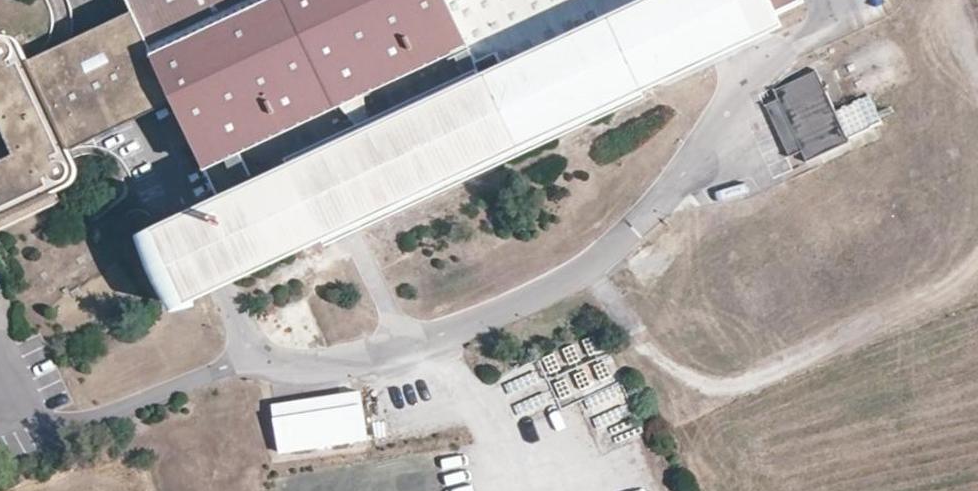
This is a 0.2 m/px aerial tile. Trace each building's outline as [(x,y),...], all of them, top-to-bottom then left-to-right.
[(135,11),(177,101),(177,102),(223,200),(186,219),(141,241),(177,310),(219,289),(326,234),(328,239),(343,231),(358,225),(506,155),(650,88),(648,83),(664,76),(669,84),(773,36),(765,20),(804,1),(804,0),(130,0),(135,11)] [(868,20),(895,7),(892,0),(858,0),(868,20)] [(32,63),(74,154),(139,119),(177,101),(135,11),(107,23),(97,28),(52,49),(32,63)] [(0,42),(0,234),(31,219),(60,206),(57,198),(70,192),(76,188),(79,184),(82,179),(82,174),(80,168),(74,154),(32,63),(29,58),(25,50),(22,45),(18,41),(10,40),(2,41),(0,42)] [(802,156),(846,137),(815,67),(772,86),(776,95),(765,99),(787,149),(799,145),(802,156)] [(274,404),(281,453),(367,440),(360,391),(274,404)] [(541,396),(515,404),(517,413),(543,405),(541,396)]
